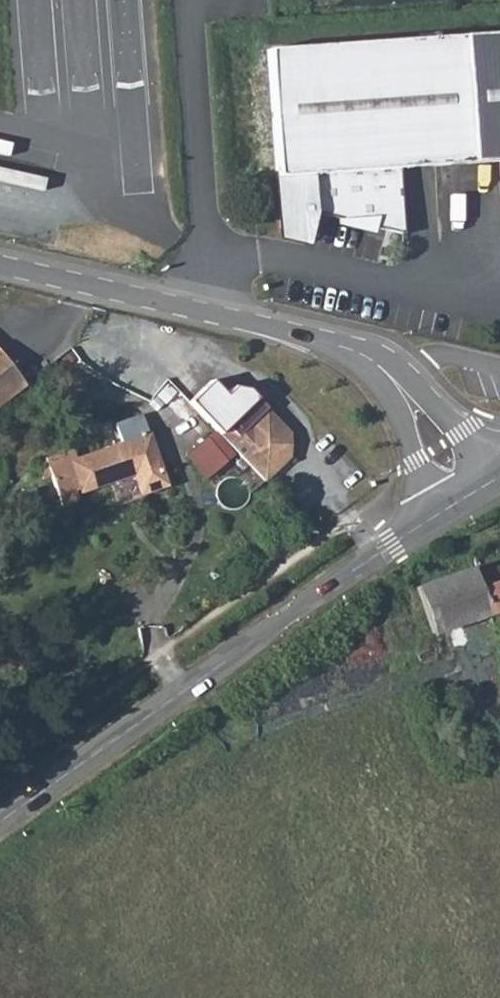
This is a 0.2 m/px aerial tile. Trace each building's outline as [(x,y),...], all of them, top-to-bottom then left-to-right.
[(286,234),(311,233),(316,213),(354,222),(380,220),(380,227),(410,235),(405,169),(499,161),(499,33),(271,52),(286,234)] [(22,383),(0,356),(0,401),(22,383)] [(211,380),(188,402),(239,453),(262,477),(274,465),(278,468),(290,456),(291,432),(256,396),(255,397),(247,388),(233,386),(225,394),(211,380)] [(210,431),(188,452),(211,475),(233,454),(210,431)] [(69,447),(47,456),(62,505),(76,501),(75,493),(134,474),(139,493),(167,485),(151,432),(73,456),(69,447)] [(262,477),(266,480),(278,468),(274,465),(262,477)] [(416,584),(433,632),(499,608),(499,565),(484,570),(488,582),(478,585),(472,566),(416,584)]
